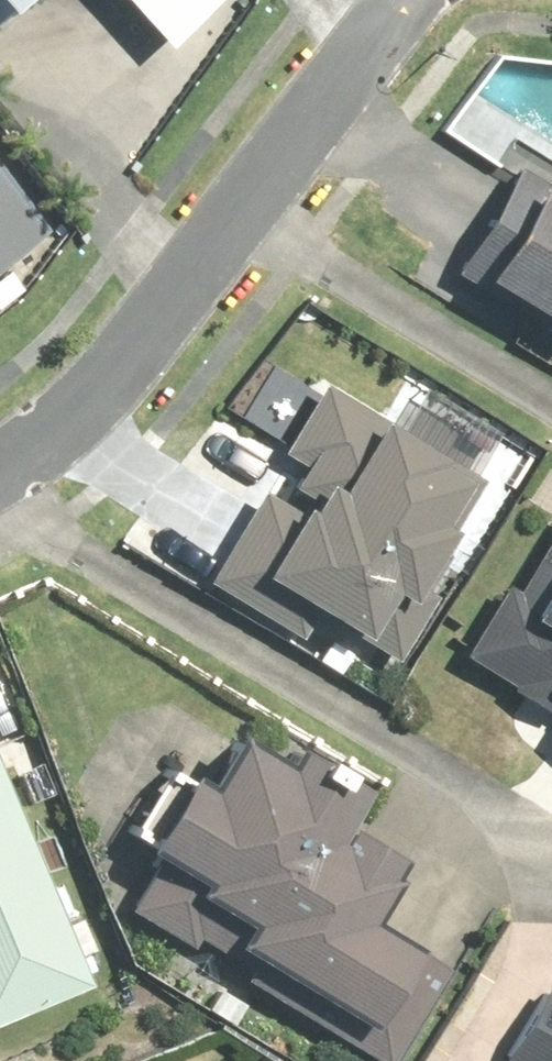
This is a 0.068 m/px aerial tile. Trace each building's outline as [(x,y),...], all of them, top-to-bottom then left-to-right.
[(29,0),(0,0),(0,28),(29,0)] [(162,51),(213,0),(111,0),(162,51)] [(60,230),(0,152),(0,276),(60,230)] [(512,172),(475,228),(496,242),(471,280),(551,333),(551,199),(512,172)] [(281,493),(294,501),(291,505),(269,491),(213,582),(304,638),(320,611),(391,655),(427,597),(418,591),(482,488),(319,388),(278,454),(298,466),(281,493)] [(471,658),(551,708),(551,528),(471,658)] [(95,989),(0,751),(0,1028),(95,989)] [(172,795),(130,867),(191,903),(184,915),(237,946),(225,966),(343,1034),(331,1055),(341,1060),(401,1060),(444,987),(361,939),(395,882),(338,849),(360,811),(287,768),(277,786),(229,758),(198,811),(172,795)] [(540,988),(499,1059),(502,1060),(551,1060),(551,995),(540,988)]
